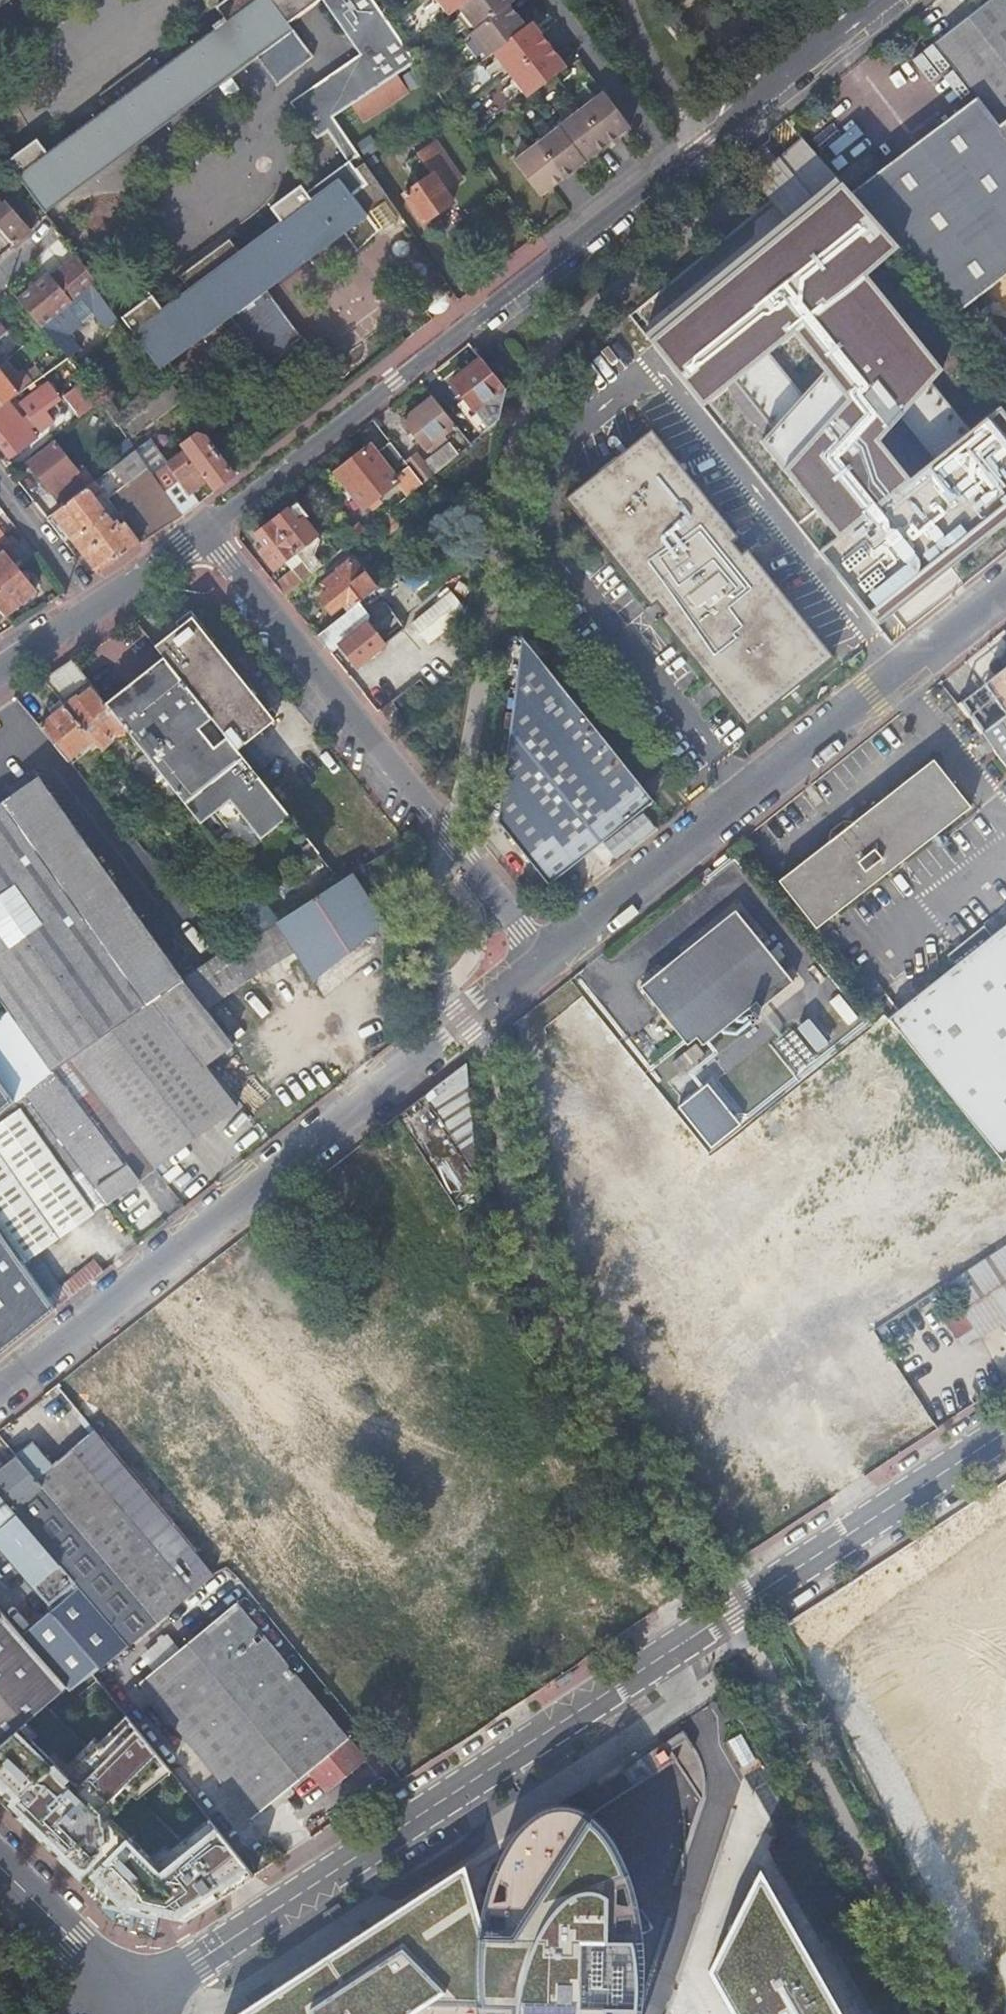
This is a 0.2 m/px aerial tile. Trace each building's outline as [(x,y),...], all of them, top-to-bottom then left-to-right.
[(15,0),(0,0),(0,10),(15,0)] [(215,36),(173,66),(161,74),(146,55),(118,75),(95,91),(107,107),(66,136),(44,151),(32,136),(1,158),(43,213),(95,175),(157,131),(198,102),(240,71),(255,60),(277,88),(299,72),(313,63),(288,28),(314,8),(308,0),(232,0),(218,10),(224,21),(213,29),(216,35),(215,36)] [(314,8),(322,2),(360,58),(353,63),(372,91),(394,77),(415,63),(371,0),(308,0),(314,8)] [(547,44),(539,34),(532,24),(525,29),(517,18),(509,7),(515,2),(514,0),(436,0),(449,17),(459,10),(476,32),(469,36),(486,59),(493,54),(526,100),(529,97),(534,94),(566,69),(554,53),(547,44)] [(935,43),(979,99),(1001,126),(1005,122),(1005,0),(990,0),(968,17),(935,43)] [(352,105),(372,91),(353,63),(312,90),(331,118),(352,105)] [(414,70),(401,79),(409,91),(422,83),(414,70)] [(405,94),(394,77),(372,91),(352,105),(363,121),(405,94)] [(151,298),(121,319),(159,371),(211,332),(229,319),(267,370),(301,337),(266,291),(268,290),(343,234),(357,252),(380,233),(399,216),(331,118),(312,90),(290,105),(314,142),(326,133),(347,163),(304,195),(300,188),(272,209),(270,210),(280,223),(241,252),(239,254),(229,241),(179,277),(188,291),(161,310),(151,298)] [(576,169),(584,163),(585,162),(584,161),(596,152),(615,138),(629,127),(602,92),(557,126),(558,127),(513,161),(539,197),(554,186),(576,169)] [(856,196),(958,314),(1005,279),(1005,122),(1001,126),(979,99),(914,150),(856,196)] [(368,137),(356,145),(365,158),(377,149),(368,137)] [(434,144),(422,152),(448,189),(454,185),(460,180),(434,144)] [(448,189),(422,152),(404,165),(418,185),(403,196),(423,224),(424,224),(435,216),(443,210),(452,204),(444,192),(448,189)] [(651,340),(705,404),(793,334),(826,373),(763,444),(839,538),(823,551),(882,621),(885,618),(1005,518),(1005,417),(1001,410),(911,478),(878,440),(940,371),(864,276),(897,250),(840,187),(831,194),(819,204),(662,331),(651,340)] [(12,246),(20,240),(27,233),(5,208),(9,204),(0,194),(0,232),(12,246)] [(27,233),(33,228),(28,219),(12,201),(9,204),(5,208),(27,233)] [(435,216),(424,224),(427,228),(438,220),(435,216)] [(17,302),(40,329),(70,303),(94,282),(75,257),(62,269),(49,280),(46,276),(17,302)] [(506,389),(482,359),(453,383),(468,402),(491,430),(498,424),(506,389)] [(41,378),(13,400),(25,416),(37,433),(66,412),(47,385),(55,379),(61,387),(59,388),(65,395),(63,397),(79,418),(99,403),(66,360),(41,378)] [(32,385),(29,381),(24,385),(7,363),(0,369),(0,409),(7,404),(13,400),(32,385)] [(171,387),(151,402),(161,416),(182,402),(171,387)] [(457,428),(433,398),(403,422),(415,437),(426,451),(428,450),(431,454),(448,441),(445,437),(457,428)] [(116,427),(127,442),(161,416),(151,402),(130,417),(116,427)] [(29,432),(7,404),(0,409),(0,450),(8,461),(22,450),(21,448),(25,446),(20,439),(29,432)] [(365,430),(382,446),(402,425),(385,409),(365,430)] [(744,555),(742,552),(739,549),(737,545),(735,543),(740,538),(653,430),(566,500),(653,608),(659,603),(668,615),(662,620),(749,727),(837,658),(750,550),(744,555)] [(193,437),(180,447),(184,453),(205,480),(214,493),(224,485),(233,478),(228,472),(203,439),(193,437)] [(147,469),(183,517),(199,504),(190,492),(197,486),(205,480),(184,453),(166,467),(149,443),(135,452),(147,469)] [(61,507),(88,487),(54,444),(29,464),(45,486),(61,507)] [(409,497),(423,485),(409,468),(391,444),(377,455),(371,448),(338,474),(350,490),(365,510),(370,506),(374,512),(383,505),(379,500),(399,484),(409,497)] [(423,485),(434,476),(460,455),(453,448),(428,468),(420,458),(409,468),(423,485)] [(183,517),(147,469),(112,495),(127,514),(122,519),(124,523),(140,544),(161,531),(183,517)] [(100,490),(94,482),(88,487),(61,507),(52,514),(64,531),(96,573),(117,560),(140,544),(124,523),(119,527),(116,522),(111,525),(91,497),(100,490)] [(309,518),(298,504),(291,510),(275,522),(276,524),(274,525),(314,575),(323,568),(315,558),(321,542),(306,521),(309,518)] [(286,598),(314,575),(274,525),(272,527),(271,526),(257,537),(267,549),(263,552),(261,554),(275,572),(286,563),(293,570),(275,585),(286,598)] [(365,532),(359,525),(348,534),(354,542),(365,532)] [(16,542),(12,535),(6,540),(0,544),(5,551),(16,542)] [(0,557),(0,612),(4,617),(18,606),(34,593),(18,573),(3,554),(0,557)] [(360,604),(377,590),(353,560),(340,570),(341,571),(323,585),(329,592),(320,599),(326,606),(333,614),(343,605),(349,612),(360,604)] [(414,618),(426,638),(469,610),(456,590),(414,618)] [(370,616),(360,604),(349,612),(318,637),(331,655),(340,647),(348,656),(357,667),(404,629),(392,613),(385,604),(370,616)] [(183,630),(156,650),(165,661),(236,750),(273,721),(263,710),(192,621),(183,630)] [(381,707),(435,666),(419,645),(410,653),(403,643),(410,637),(406,631),(354,671),(381,707)] [(562,875),(655,800),(525,637),(499,821),(541,873),(550,884),(556,880),(562,875)] [(236,750),(165,661),(135,684),(106,706),(121,725),(259,900),(320,854),(236,750)] [(88,683),(72,663),(49,678),(66,699),(88,683)] [(1005,667),(985,684),(1005,710),(1005,667)] [(121,725),(106,706),(94,691),(78,703),(76,700),(70,705),(65,708),(97,747),(101,752),(111,744),(107,738),(121,725)] [(405,692),(380,711),(391,725),(416,706),(405,692)] [(97,747),(65,708),(52,719),(40,728),(68,762),(89,746),(92,750),(97,747)] [(996,724),(982,735),(994,750),(1005,764),(1005,715),(996,724)] [(985,757),(994,750),(982,735),(979,731),(974,734),(982,744),(978,748),(985,757)] [(780,882),(818,929),(972,807),(934,759),(853,823),(844,822),(838,827),(831,832),(831,841),(780,882)] [(9,1015),(51,1073),(67,1060),(185,983),(41,778),(32,785),(27,777),(9,789),(14,797),(0,806),(0,1002),(9,1015)] [(383,926),(351,875),(342,881),(185,983),(67,1060),(105,1108),(154,1171),(236,1108),(203,1065),(231,1042),(205,1008),(249,979),(291,952),(310,982),(383,926)] [(665,967),(641,986),(688,1045),(784,967),(737,909),(729,915),(731,918),(695,947),(667,969),(665,967)] [(902,1011),(889,994),(877,1003),(886,1014),(949,1092),(1005,1162),(1005,1161),(1005,928),(902,1011)] [(801,1082),(841,1051),(808,1010),(768,1041),(793,1073),(801,1082)] [(9,1015),(0,1021),(0,1083),(15,1104),(26,1095),(51,1073),(9,1015)] [(696,1044),(673,1063),(680,1073),(704,1054),(696,1044)] [(26,1095),(107,1206),(124,1194),(140,1182),(92,1117),(105,1108),(67,1060),(51,1073),(26,1095)] [(475,1173),(465,1062),(412,1105),(397,1118),(415,1146),(459,1213),(460,1214),(477,1201),(475,1173)] [(708,1083),(678,1106),(712,1148),(741,1125),(708,1083)] [(13,1103),(0,1085),(0,1113),(13,1103)] [(140,1182),(154,1171),(105,1108),(92,1117),(140,1182)] [(0,1125),(0,1229),(24,1264),(58,1241),(93,1217),(19,1112),(0,1125)] [(53,1314),(0,1236),(0,1356),(53,1314)] [(946,1285),(981,1337),(989,1331),(1002,1323),(1005,1329),(1005,1245),(946,1285)] [(188,1316),(281,1450),(303,1434),(331,1474),(353,1459),(233,1285),(188,1316)] [(933,1411),(884,1341),(850,1364),(839,1349),(806,1372),(837,1416),(850,1406),(862,1423),(848,1433),(866,1459),(933,1411)] [(17,1457),(37,1481),(137,1600),(194,1551),(154,1503),(103,1442),(95,1433),(66,1457),(53,1468),(33,1444),(17,1457)] [(127,1646),(153,1626),(156,1623),(137,1600),(37,1481),(17,1457),(1,1470),(0,1471),(0,1497),(16,1515),(44,1548),(75,1585),(79,1589),(127,1646)] [(0,1497),(0,1549),(50,1607),(75,1585),(44,1548),(16,1515),(0,1497)] [(962,1966),(1005,1945),(1005,1834),(998,1817),(1005,1778),(1005,1618),(1001,1620),(1004,1621),(912,1664),(909,1664),(910,1657),(871,1575),(794,1611),(962,1966)] [(90,1674),(95,1670),(127,1646),(79,1589),(37,1624),(22,1637),(68,1692),(90,1674)] [(233,1606),(175,1654),(138,1684),(249,1820),(286,1791),(308,1773),(325,1793),(362,1762),(233,1606)] [(0,1614),(0,1745),(28,1722),(40,1711),(68,1692),(0,1614)] [(691,1821),(714,1740),(679,1730),(675,1744),(649,1737),(628,1811),(614,1807),(612,1814),(656,1827),(660,1813),(691,1821)] [(0,1759),(0,1800),(114,1912),(124,1918),(132,1923),(140,1926),(149,1928),(157,1928),(167,1927),(177,1925),(187,1919),(249,1876),(219,1843),(162,1883),(106,1822),(161,1768),(137,1741),(80,1795),(22,1741),(0,1759)] [(555,1813),(539,1820),(524,1833),(516,1846),(507,1860),(500,1875),(491,1895),(483,1915),(469,1869),(235,2013),(648,2013),(649,2001),(648,1963),(645,1927),(639,1895),(632,1873),(624,1858),(614,1844),(601,1829),(586,1817),(571,1811),(555,1813)] [(766,1864),(710,1969),(736,2013),(847,2013),(766,1864)]
